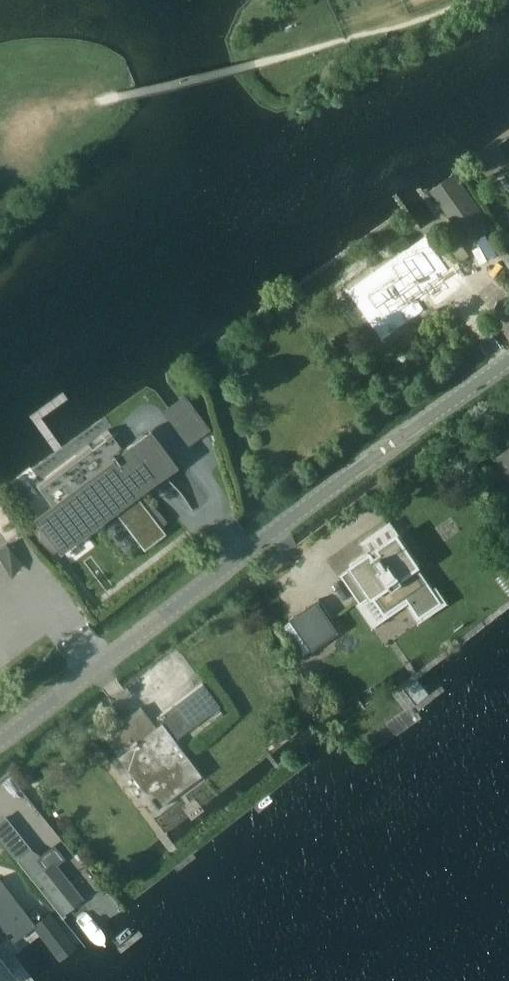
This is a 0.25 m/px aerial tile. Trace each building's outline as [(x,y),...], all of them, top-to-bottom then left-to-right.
[(465,240),(490,222),(454,171),(429,189),(465,240)] [(398,273),(368,295),(373,303),(394,332),(426,310),(421,303),(432,295),(427,288),(451,271),(435,248),(423,256),(418,248),(417,249),(393,265),(393,266),(398,273)] [(184,396),(165,410),(189,443),(208,428),(184,396)] [(70,494),(36,520),(60,552),(90,529),(100,519),(98,516),(113,505),(146,548),(166,533),(134,493),(177,460),(151,426),(122,448),(107,429),(53,471),(70,494)] [(500,457),(508,470),(508,451),(500,457)] [(372,595),(385,614),(407,598),(419,616),(441,601),(416,565),(419,562),(399,534),(379,548),(381,551),(373,557),(368,550),(350,563),(352,566),(341,574),(361,602),(372,595)] [(7,545),(0,551),(0,558),(12,573),(23,565),(7,545)] [(290,619),(312,652),(342,631),(319,598),(290,619)] [(174,740),(220,705),(203,683),(157,717),(162,723),(155,728),(140,708),(103,736),(150,798),(149,799),(157,809),(159,807),(158,805),(199,773),(174,740)] [(64,914),(67,912),(83,899),(56,865),(64,859),(54,847),(39,859),(46,867),(34,876),(64,914)] [(35,922),(0,877),(0,921),(13,938),(35,922)] [(16,975),(14,973),(12,975),(8,969),(9,967),(8,966),(6,967),(2,961),(4,960),(2,959),(1,960),(0,959),(0,980),(7,980),(16,975)]
